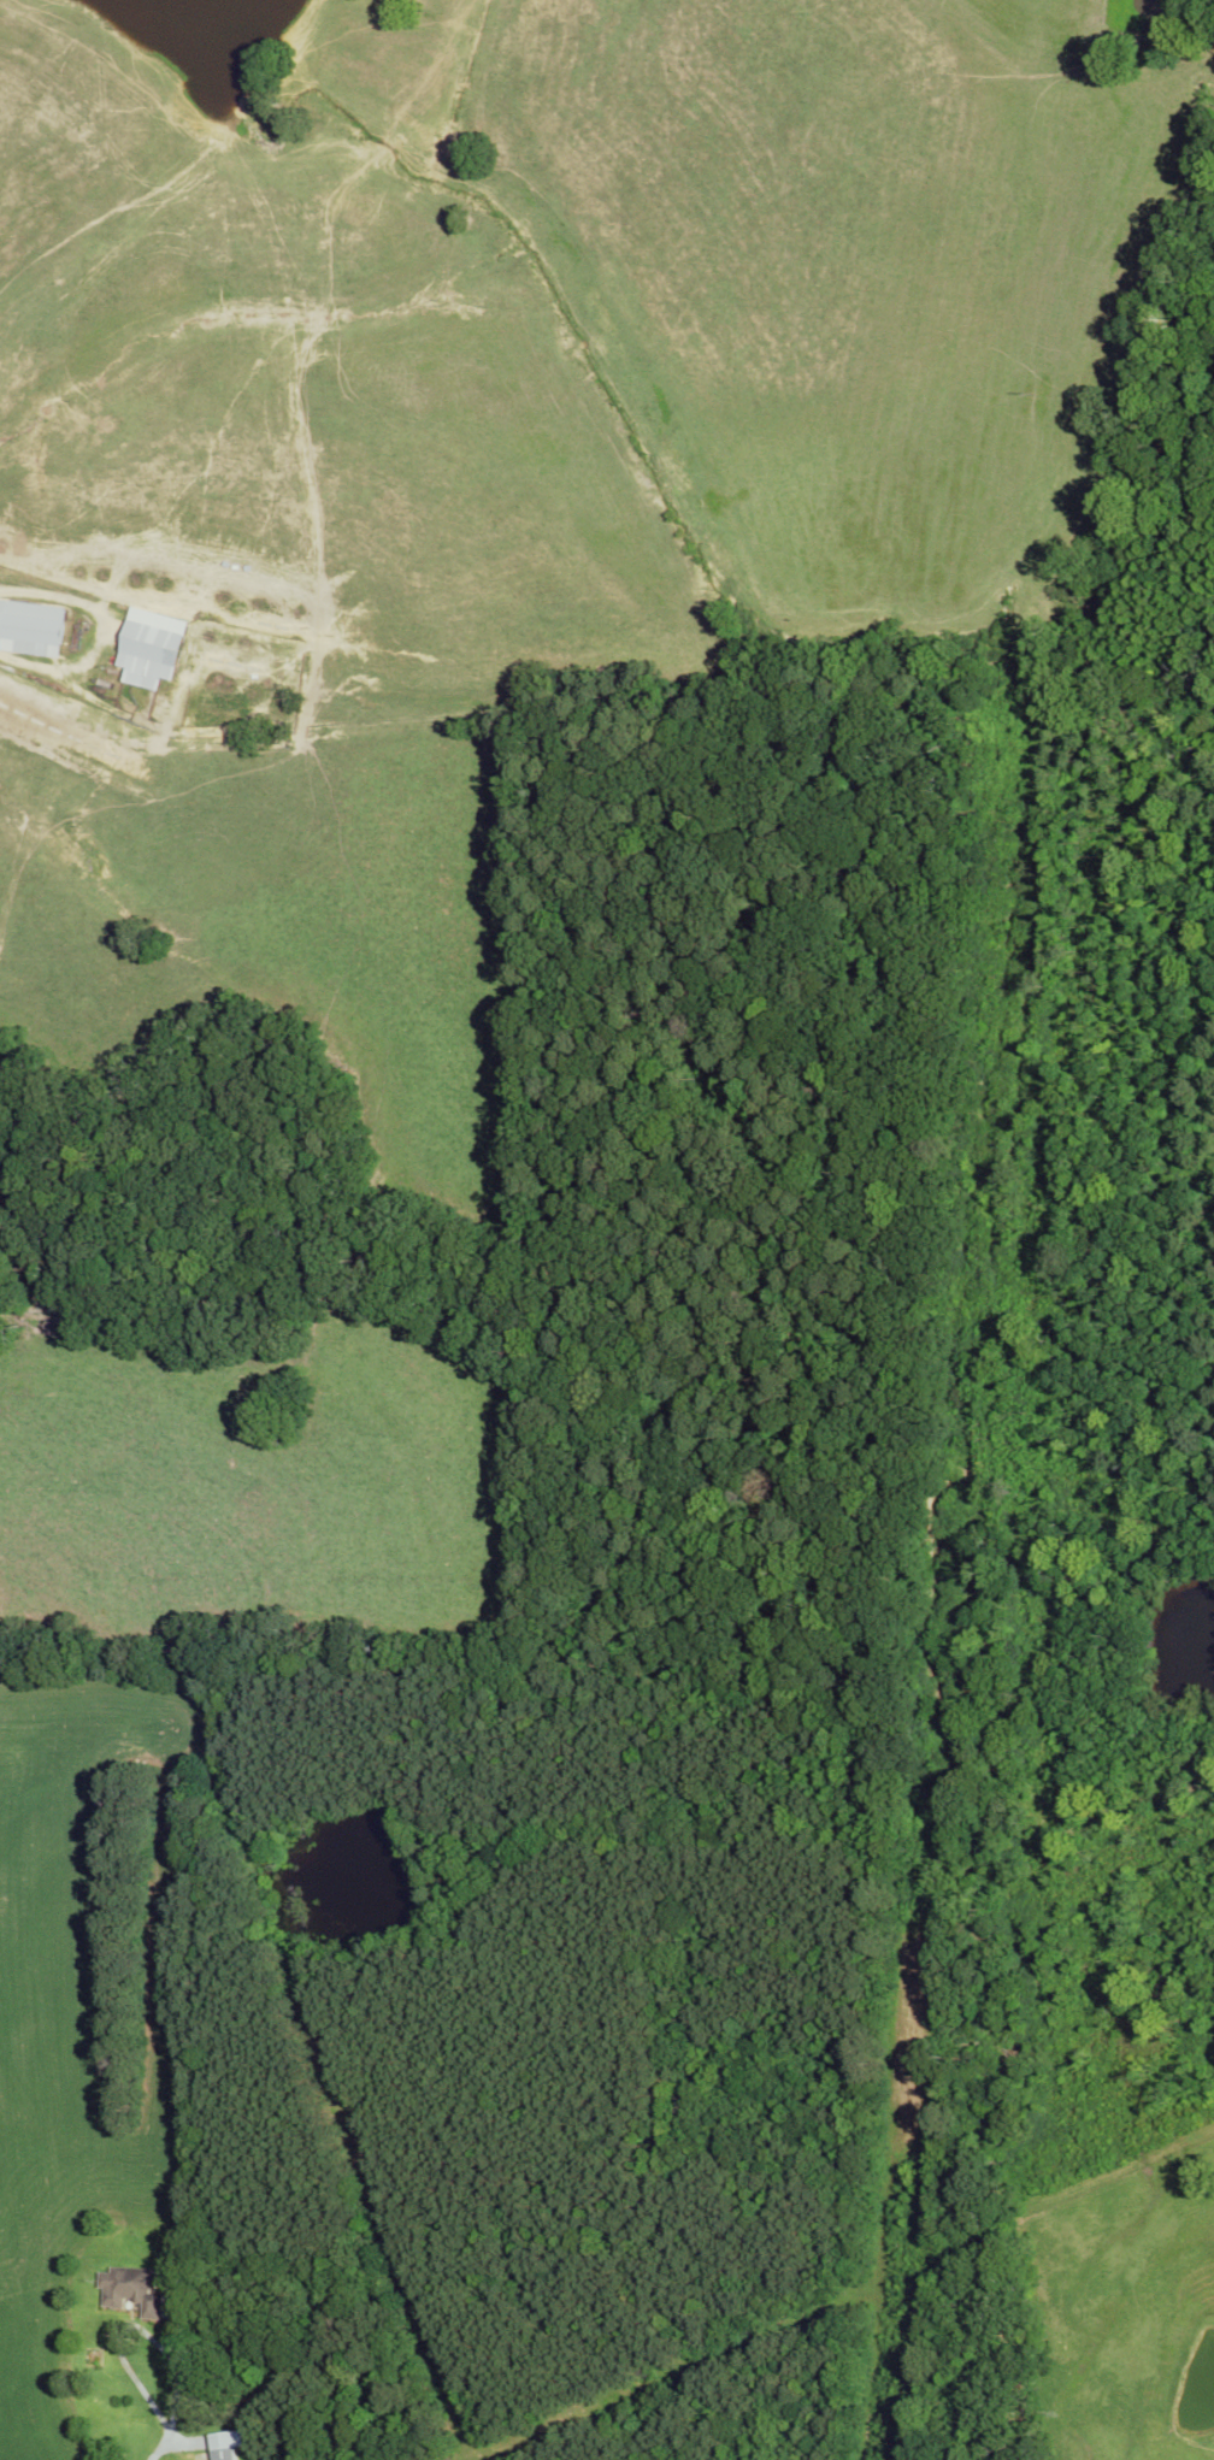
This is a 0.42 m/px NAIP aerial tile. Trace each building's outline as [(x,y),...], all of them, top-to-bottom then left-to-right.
[(62,663),(67,612),(0,605),(0,643),(1,644),(0,653),(0,657),(62,663)] [(176,686),(190,625),(132,612),(118,671),(127,673),(123,688),(159,696),(162,683),(176,686)] [(163,2325),(164,2297),(156,2297),(156,2274),(104,2272),(102,2312),(144,2313),(143,2324),(163,2325)] [(236,2450),(213,2452),(214,2459),(237,2459),(236,2450)]
